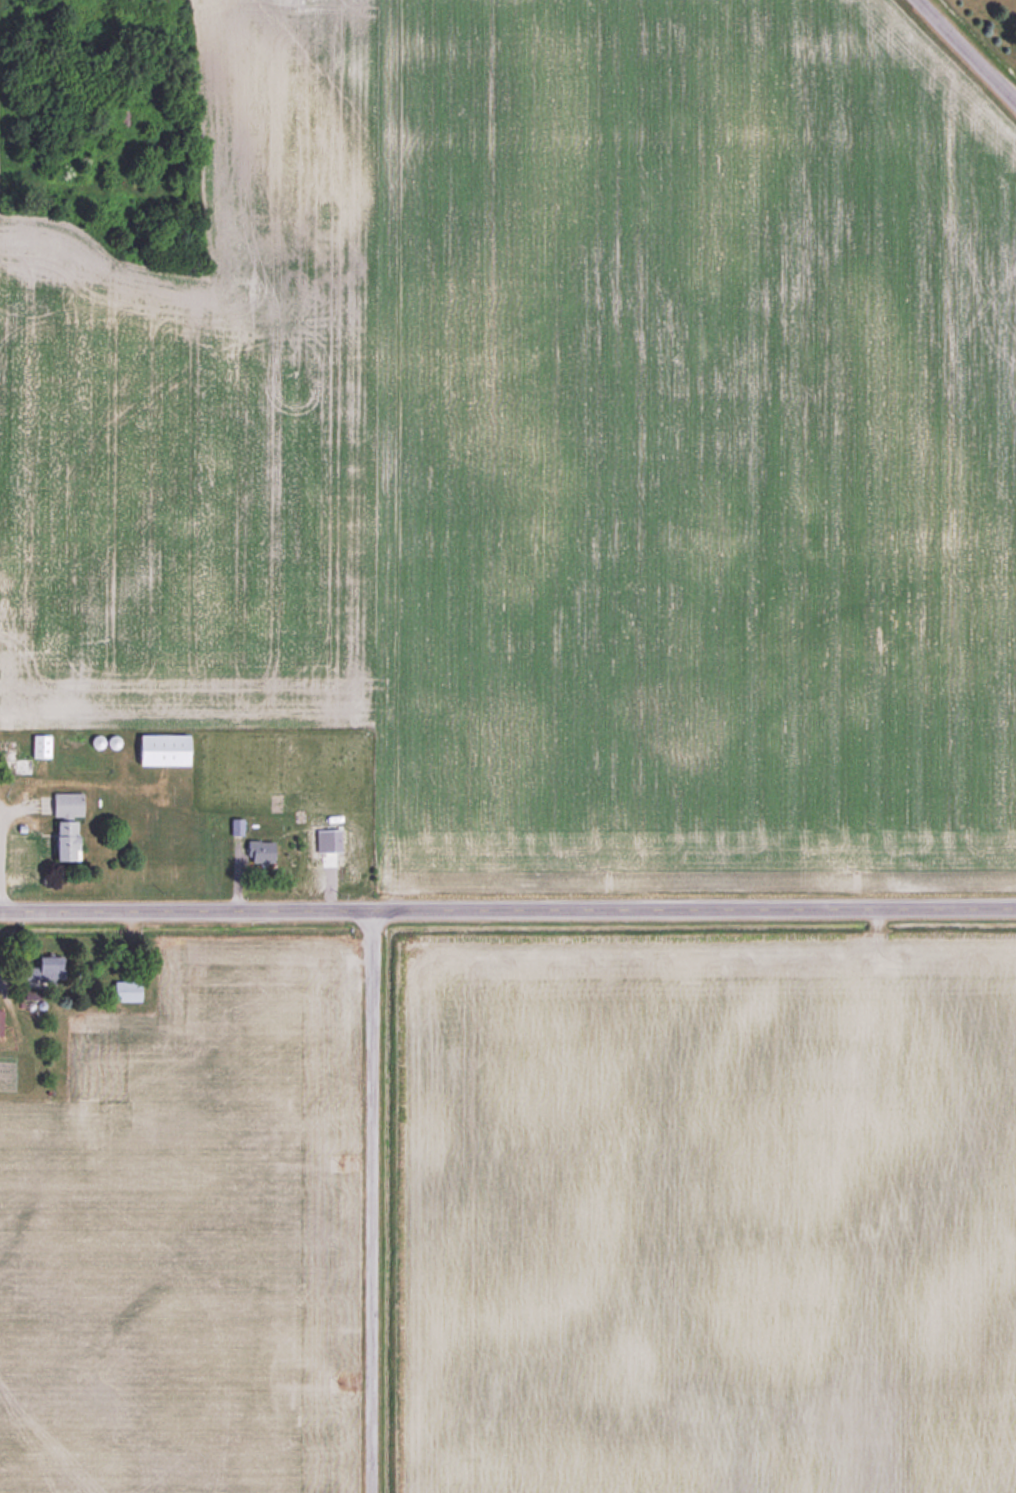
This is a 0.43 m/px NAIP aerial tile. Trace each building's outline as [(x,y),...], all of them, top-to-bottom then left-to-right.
[(31,735),(31,756),(48,756),(48,735),(31,735)] [(186,735),(135,735),(135,766),(186,766),(186,735)] [(15,774),(30,774),(30,759),(14,759),(14,741),(1,741),(1,768),(15,768),(15,774)] [(50,793),(50,815),(81,815),(81,793),(50,793)] [(241,819),(229,819),(229,835),(241,835),(241,819)] [(51,821),(51,861),(75,861),(75,821),(51,821)] [(266,857),(263,839),(245,842),(248,861),(266,857)] [(34,966),(20,966),(20,981),(63,981),(63,955),(34,955),(34,966)] [(139,1001),(139,981),(111,981),(111,1001),(139,1001)]
